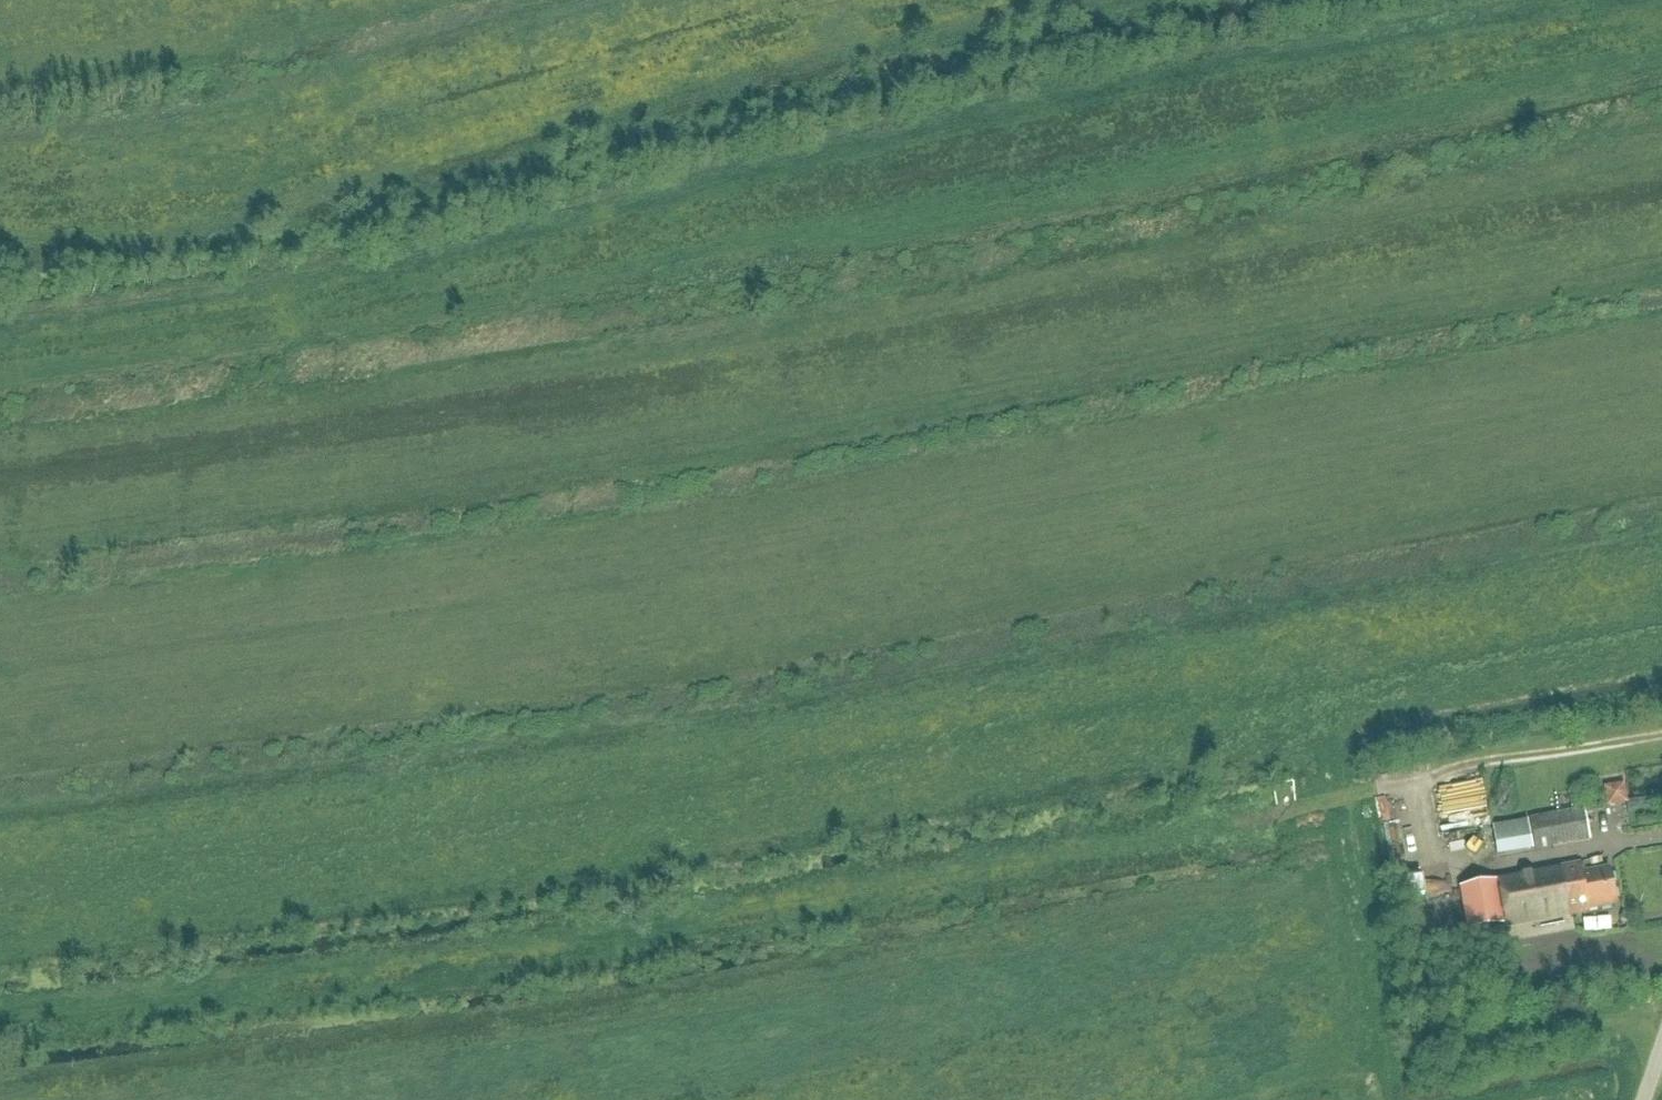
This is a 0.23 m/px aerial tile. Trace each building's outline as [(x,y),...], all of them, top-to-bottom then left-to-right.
[(1603,815),(1627,811),(1623,790),(1600,794),(1603,815)] [(1591,838),(1584,806),(1528,818),(1528,817),(1492,825),(1498,855),(1513,853),(1513,851),(1534,847),(1535,850),(1591,838)] [(1581,872),(1580,865),(1460,887),(1466,930),(1504,922),(1504,923),(1588,907),(1588,909),(1616,905),(1611,867),(1581,872)] [(1401,889),(1404,908),(1426,904),(1423,885),(1401,889)]
